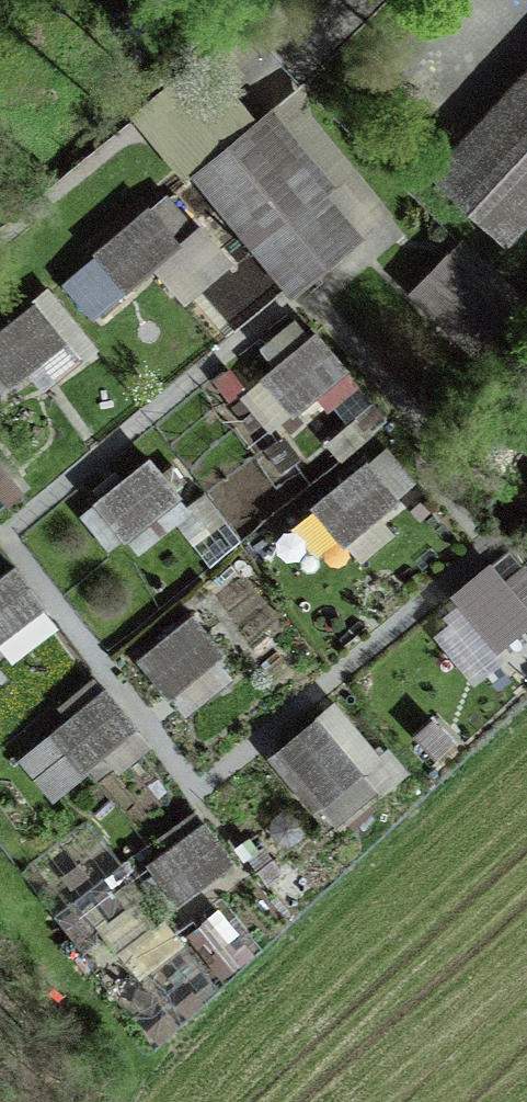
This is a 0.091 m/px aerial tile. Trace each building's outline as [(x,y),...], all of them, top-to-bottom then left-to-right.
[(434,174),(506,240),(526,217),(526,72),(434,174)] [(358,236),(260,118),(195,172),(293,290),(358,236)] [(126,286),(178,242),(148,207),(96,251),(126,286)] [(476,350),(508,318),(444,256),(412,288),(476,350)] [(63,339),(34,303),(0,331),(0,369),(11,382),(63,339)] [(263,375),(293,410),(344,367),(315,332),(263,375)] [(148,457),(79,515),(107,549),(177,493),(148,457)] [(344,541),(396,497),(366,462),(314,506),(344,541)] [(526,621),(526,611),(489,564),(453,593),(496,646),(526,621)] [(43,603),(15,567),(0,578),(0,636),(43,603)] [(169,694),(221,651),(192,615),(140,658),(169,694)] [(53,732),(82,767),(134,723),(105,688),(53,732)] [(323,800),(358,771),(315,718),(280,747),(323,800)] [(177,900),(231,859),(204,822),(150,863),(177,900)] [(121,940),(140,968),(187,938),(169,910),(121,940)]
